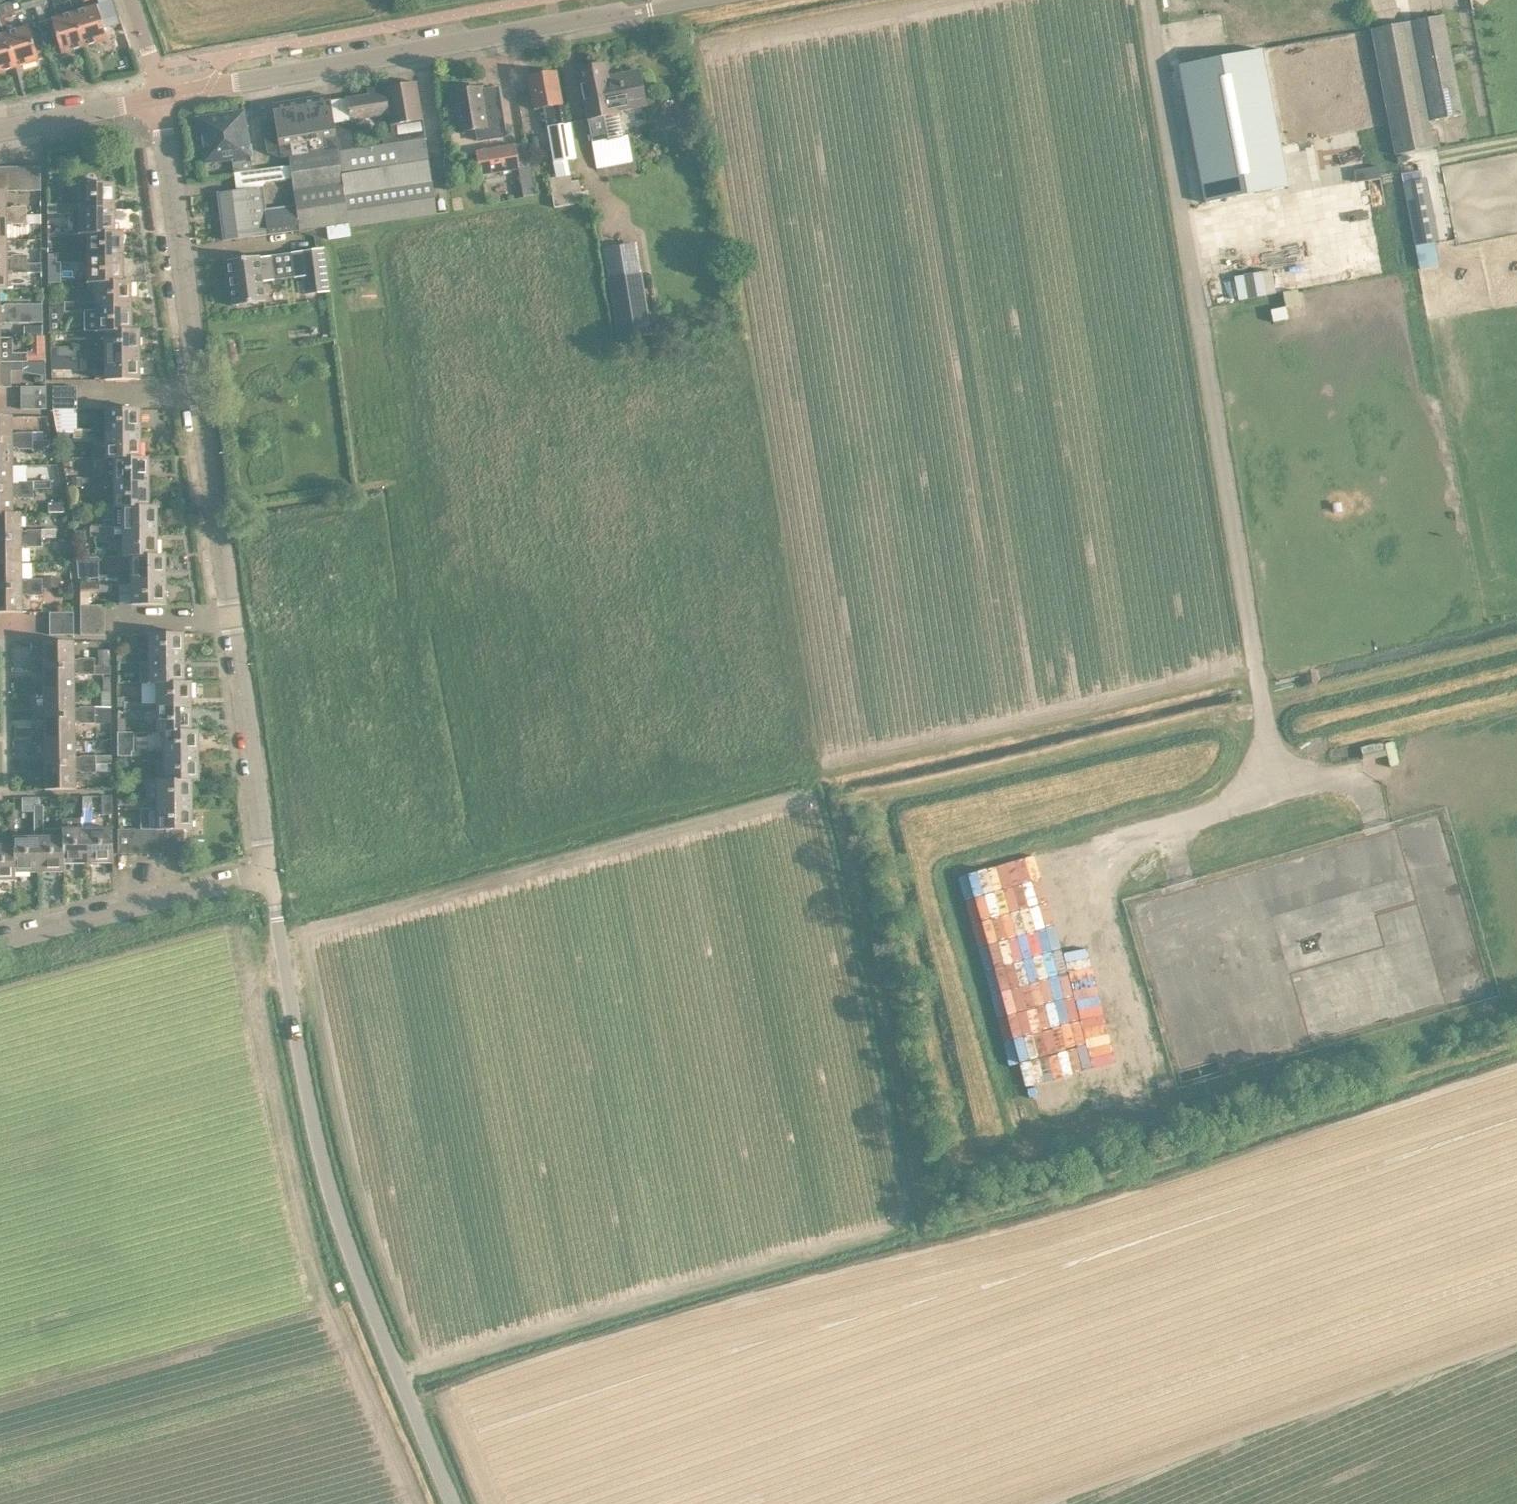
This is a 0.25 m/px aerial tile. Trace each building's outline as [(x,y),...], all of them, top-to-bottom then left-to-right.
[(0,2),(0,14),(20,9),(17,0),(7,0),(0,2)] [(20,9),(30,6),(39,3),(44,1),(43,0),(17,0),(20,9)] [(30,6),(35,20),(45,16),(39,3),(30,6)] [(94,3),(72,10),(82,45),(105,38),(94,3)] [(82,45),(72,10),(49,17),(59,52),(82,45)] [(1367,26),(1391,151),(1436,143),(1433,128),(1427,129),(1425,117),(1459,111),(1440,12),(1367,26)] [(26,24),(2,31),(13,66),(36,59),(26,24)] [(2,31),(0,32),(0,70),(13,66),(2,31)] [(1259,47),(1175,63),(1201,200),(1285,184),(1259,47)] [(588,64),(575,66),(585,118),(584,118),(589,140),(604,137),(599,112),(614,109),(616,109),(643,104),(639,86),(636,68),(605,74),(602,61),(588,64)] [(532,107),(540,106),(544,126),(545,137),(551,160),(573,156),(567,121),(564,122),(559,102),(552,70),(526,74),(532,107)] [(414,79),(382,83),(383,90),(386,113),(389,131),(379,132),(380,140),(422,134),(414,79)] [(503,135),(495,86),(480,88),(479,85),(464,88),(461,85),(455,86),(453,90),(448,90),(454,130),(473,127),(475,139),(503,135)] [(386,113),(383,90),(344,96),(344,97),(327,100),(333,135),(335,147),(336,149),(356,146),(351,118),(386,113)] [(270,103),(273,119),(260,122),(264,150),(284,147),(286,156),(335,147),(333,135),(327,100),(326,93),(270,103)] [(229,156),(229,157),(232,171),(249,169),(247,155),(249,155),(241,108),(194,115),(200,161),(229,156)] [(630,159),(625,134),(589,140),(594,166),(630,159)] [(433,212),(422,136),(336,149),(335,147),(286,156),(287,164),(289,177),(293,203),(297,228),(346,221),(347,226),(433,212)] [(477,173),(516,167),(512,142),(473,149),(477,173)] [(56,152),(48,160),(54,167),(63,158),(56,152)] [(234,189),(216,191),(217,196),(222,238),(230,237),(235,236),(261,232),(265,232),(297,228),(293,203),(262,208),(259,186),(262,181),(289,177),(287,164),(249,169),(232,171),(232,173),(234,189)] [(516,167),(521,193),(532,191),(528,165),(516,167)] [(15,166),(4,166),(4,189),(15,189),(15,166)] [(26,166),(15,166),(15,189),(26,189),(26,166)] [(37,166),(26,166),(26,189),(38,189),(37,166)] [(568,180),(567,172),(546,176),(549,191),(552,205),(573,202),(571,192),(578,190),(576,178),(568,180)] [(1423,176),(1399,181),(1403,202),(1427,198),(1423,176)] [(77,207),(111,207),(110,182),(77,182),(77,203),(61,203),(61,211),(77,211),(77,207)] [(24,213),(24,205),(3,205),(3,189),(0,189),(0,213),(24,213)] [(45,212),(61,211),(61,203),(45,203),(45,212)] [(86,231),(111,231),(111,207),(77,207),(77,211),(77,232),(86,231)] [(3,237),(3,221),(24,221),(24,213),(0,213),(0,237),(3,237)] [(86,256),(119,256),(119,231),(111,231),(86,231),(86,251),(69,252),(69,261),(86,261),(86,256)] [(24,262),(24,253),(4,253),(3,237),(0,237),(0,262),(24,262)] [(320,247),(296,250),(302,292),(326,289),(320,247)] [(53,261),(69,261),(69,252),(53,252),(53,261)] [(94,280),(119,279),(119,256),(86,256),(86,261),(86,280),(94,280)] [(256,256),(224,259),(230,303),(262,299),(260,279),(271,278),(268,256),(257,257),(256,256)] [(4,287),(4,270),(24,270),(24,271),(38,271),(39,261),(24,262),(0,262),(0,287),(4,287)] [(638,270),(603,276),(604,280),(614,338),(648,333),(638,270)] [(94,305),(128,305),(128,279),(119,279),(94,280),(86,280),(86,301),(78,301),(78,309),(82,309),(94,309),(94,305)] [(62,310),(78,309),(78,301),(62,301),(62,305),(62,309),(62,310)] [(15,311),(39,311),(39,303),(0,303),(0,312),(15,311)] [(62,305),(46,305),(47,329),(58,329),(57,317),(62,309),(62,305)] [(82,329),(102,329),(128,328),(128,305),(94,305),(94,309),(82,309),(82,329)] [(39,320),(39,311),(15,311),(0,312),(0,320),(39,320)] [(26,325),(26,334),(40,333),(40,325),(26,325)] [(102,329),(102,349),(86,349),(87,359),(102,358),(102,354),(136,354),(136,328),(128,328),(102,329)] [(15,360),(29,360),(29,359),(43,359),(42,335),(29,335),(28,351),(15,351),(9,351),(9,336),(0,336),(0,360),(15,360)] [(70,354),(70,349),(70,344),(48,344),(48,354),(61,354),(62,354),(70,354)] [(102,354),(102,358),(87,359),(86,349),(70,349),(70,354),(70,359),(78,359),(78,368),(102,368),(102,378),(136,378),(136,354),(102,354)] [(0,360),(0,369),(15,369),(15,367),(29,367),(29,360),(15,360),(0,360)] [(50,385),(50,397),(74,396),(73,384),(50,385)] [(16,385),(16,398),(41,398),(41,385),(16,385)] [(74,396),(50,397),(50,408),(74,408),(74,396)] [(41,398),(16,398),(17,409),(42,409),(41,398)] [(103,432),(137,432),(137,407),(103,407),(103,416),(91,416),(91,427),(87,427),(87,435),(103,435),(103,432)] [(28,440),(49,438),(48,430),(28,432),(8,432),(7,415),(0,415),(0,440),(28,440)] [(71,435),(87,435),(87,427),(71,427),(71,435)] [(111,457),(145,457),(145,456),(137,456),(137,432),(103,432),(103,435),(103,457),(111,457)] [(8,464),(8,448),(28,448),(51,446),(49,438),(28,440),(0,440),(0,464),(8,464)] [(111,481),(145,481),(145,457),(111,457),(111,477),(95,477),(95,485),(111,485),(111,481)] [(29,488),(48,488),(48,481),(29,482),(22,482),(22,464),(8,464),(0,464),(0,489),(29,488)] [(79,477),(68,477),(68,485),(79,485),(79,477)] [(79,485),(95,485),(95,477),(79,477),(79,485)] [(128,506),(153,506),(153,505),(145,505),(145,481),(111,481),(111,485),(111,506),(128,506)] [(9,513),(9,497),(29,497),(29,488),(0,489),(0,514),(9,513)] [(60,501),(45,501),(46,512),(61,512),(60,501)] [(77,506),(69,506),(70,520),(77,520),(77,506)] [(118,530),(153,530),(153,506),(128,506),(111,506),(109,506),(110,525),(103,525),(103,534),(118,534),(118,530)] [(38,537),(54,537),(53,529),(16,530),(16,513),(9,513),(0,514),(0,537),(38,537)] [(87,534),(103,534),(103,525),(87,525),(87,534)] [(118,534),(118,555),(162,555),(162,554),(153,554),(153,530),(118,530),(118,534)] [(17,563),(17,546),(38,546),(54,545),(54,537),(38,537),(0,537),(0,563),(17,563)] [(127,556),(127,575),(111,575),(111,584),(127,584),(127,579),(162,579),(162,555),(118,555),(118,556),(127,556)] [(38,587),(38,585),(57,584),(57,578),(17,579),(17,563),(0,563),(0,587),(38,587)] [(108,590),(108,584),(111,584),(111,575),(96,575),(96,578),(76,579),(76,589),(80,589),(80,590),(108,590)] [(127,579),(127,584),(127,605),(162,604),(162,579),(127,579)] [(0,587),(0,612),(18,612),(18,595),(38,594),(38,587),(0,587)] [(77,605),(77,616),(102,616),(102,605),(77,605)] [(46,612),(47,623),(70,623),(70,612),(46,612)] [(102,616),(77,616),(77,626),(102,626),(102,616)] [(70,623),(47,623),(47,633),(70,633),(70,623)] [(146,657),(180,657),(180,631),(145,632),(146,653),(128,653),(129,662),(137,662),(146,662),(146,657)] [(108,663),(108,639),(96,639),(96,642),(104,642),(104,648),(95,648),(95,664),(108,663)] [(39,640),(39,667),(91,666),(91,664),(91,658),(71,658),(71,640),(39,640)] [(114,662),(129,662),(128,653),(114,653),(114,662)] [(137,682),(153,681),(187,681),(187,680),(181,680),(180,657),(146,657),(146,662),(137,662),(137,682)] [(39,667),(40,691),(72,690),(71,675),(91,674),(91,673),(108,672),(108,663),(91,664),(91,666),(39,667)] [(153,706),(188,706),(187,681),(153,681),(153,701),(137,701),(137,711),(153,710),(153,706)] [(40,691),(40,715),(92,715),(106,715),(106,707),(92,707),(72,707),(72,690),(40,691)] [(121,711),(137,711),(137,701),(121,701),(121,705),(121,711)] [(153,731),(159,731),(195,730),(195,729),(188,729),(188,706),(153,706),(153,710),(153,731)] [(40,715),(41,739),(72,738),(71,724),(92,723),(105,723),(106,715),(92,715),(40,715)] [(160,755),(195,755),(195,730),(159,731),(160,750),(145,751),(145,759),(154,759),(160,759),(160,755)] [(41,739),(41,764),(93,763),(93,762),(92,755),(72,756),(72,738),(41,739)] [(128,760),(145,759),(145,751),(127,751),(128,760)] [(154,759),(154,780),(188,779),(195,779),(195,755),(160,755),(160,759),(154,759)] [(93,763),(41,764),(42,788),(73,788),(73,772),(93,772),(108,771),(108,761),(93,762),(93,763)] [(154,799),(154,804),(188,804),(188,779),(154,780),(143,780),(143,799),(154,799)] [(58,796),(47,796),(47,805),(58,805),(58,796)] [(80,796),(80,812),(89,813),(89,796),(80,796)] [(121,809),(138,808),(138,799),(121,799),(121,809)] [(143,799),(138,799),(138,808),(154,808),(154,804),(154,799),(143,799)] [(147,828),(155,827),(155,828),(158,828),(169,828),(180,828),(189,828),(188,804),(154,804),(154,808),(138,808),(138,828),(147,828)] [(30,805),(30,821),(40,821),(39,805),(30,805)] [(84,828),(85,863),(110,863),(109,827),(89,828),(89,813),(80,812),(80,828),(84,828)] [(60,835),(40,836),(40,821),(30,821),(30,836),(35,836),(36,872),(60,871),(60,835)] [(155,827),(147,828),(147,853),(158,853),(158,828),(155,828),(155,827)] [(60,835),(60,871),(61,871),(61,863),(85,863),(84,828),(80,828),(60,828),(60,835)] [(125,853),(125,828),(114,828),(115,854),(125,853)] [(136,828),(125,828),(125,853),(136,853),(136,828)] [(138,828),(136,828),(136,853),(147,853),(147,828),(138,828)] [(169,828),(158,828),(158,853),(169,853),(169,828)] [(180,828),(169,828),(169,853),(181,853),(180,828)] [(11,836),(11,844),(11,872),(36,872),(35,836),(30,836),(11,836)] [(0,845),(0,880),(11,880),(11,872),(11,844),(0,845)]
